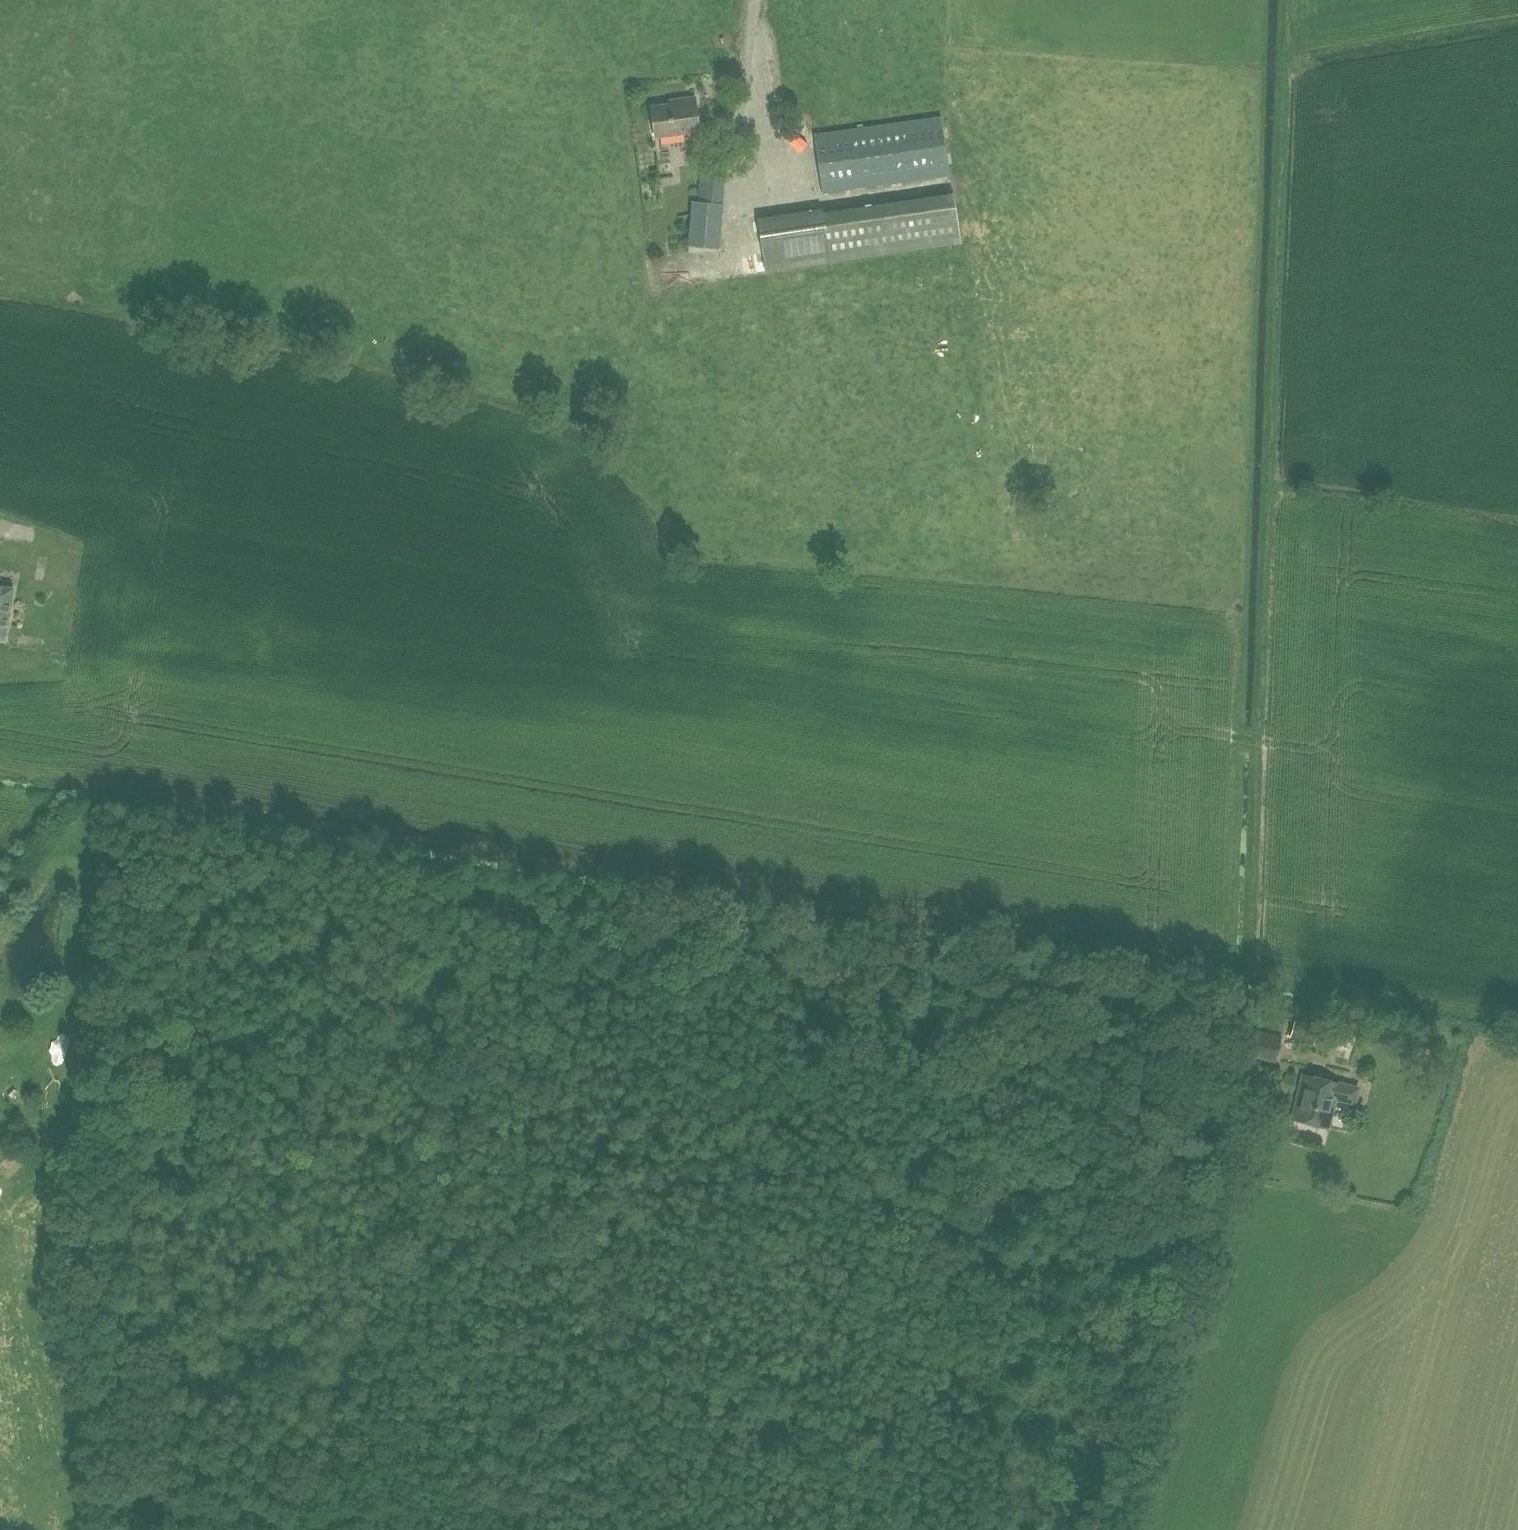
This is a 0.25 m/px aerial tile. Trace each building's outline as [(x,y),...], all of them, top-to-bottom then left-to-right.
[(656,135),(701,129),(696,95),(680,98),(680,101),(652,105),(656,135)] [(823,192),(950,175),(942,116),(815,133),(823,192)] [(961,242),(958,224),(954,193),(890,202),(897,250),(961,242)] [(897,250),(890,202),(854,207),(860,255),(897,250)] [(710,219),(708,244),(728,246),(730,221),(710,219)] [(14,588),(0,585),(0,638),(5,639),(14,588)] [(1318,1034),(1322,1017),(1298,1012),(1294,1029),(1318,1034)] [(1251,1032),(1245,1054),(1275,1061),(1281,1040),(1251,1032)] [(1326,1125),(1334,1095),(1351,1099),(1355,1097),(1357,1088),(1355,1085),(1337,1081),(1337,1080),(1303,1072),(1295,1101),(1299,1102),(1295,1117),(1326,1125)]
